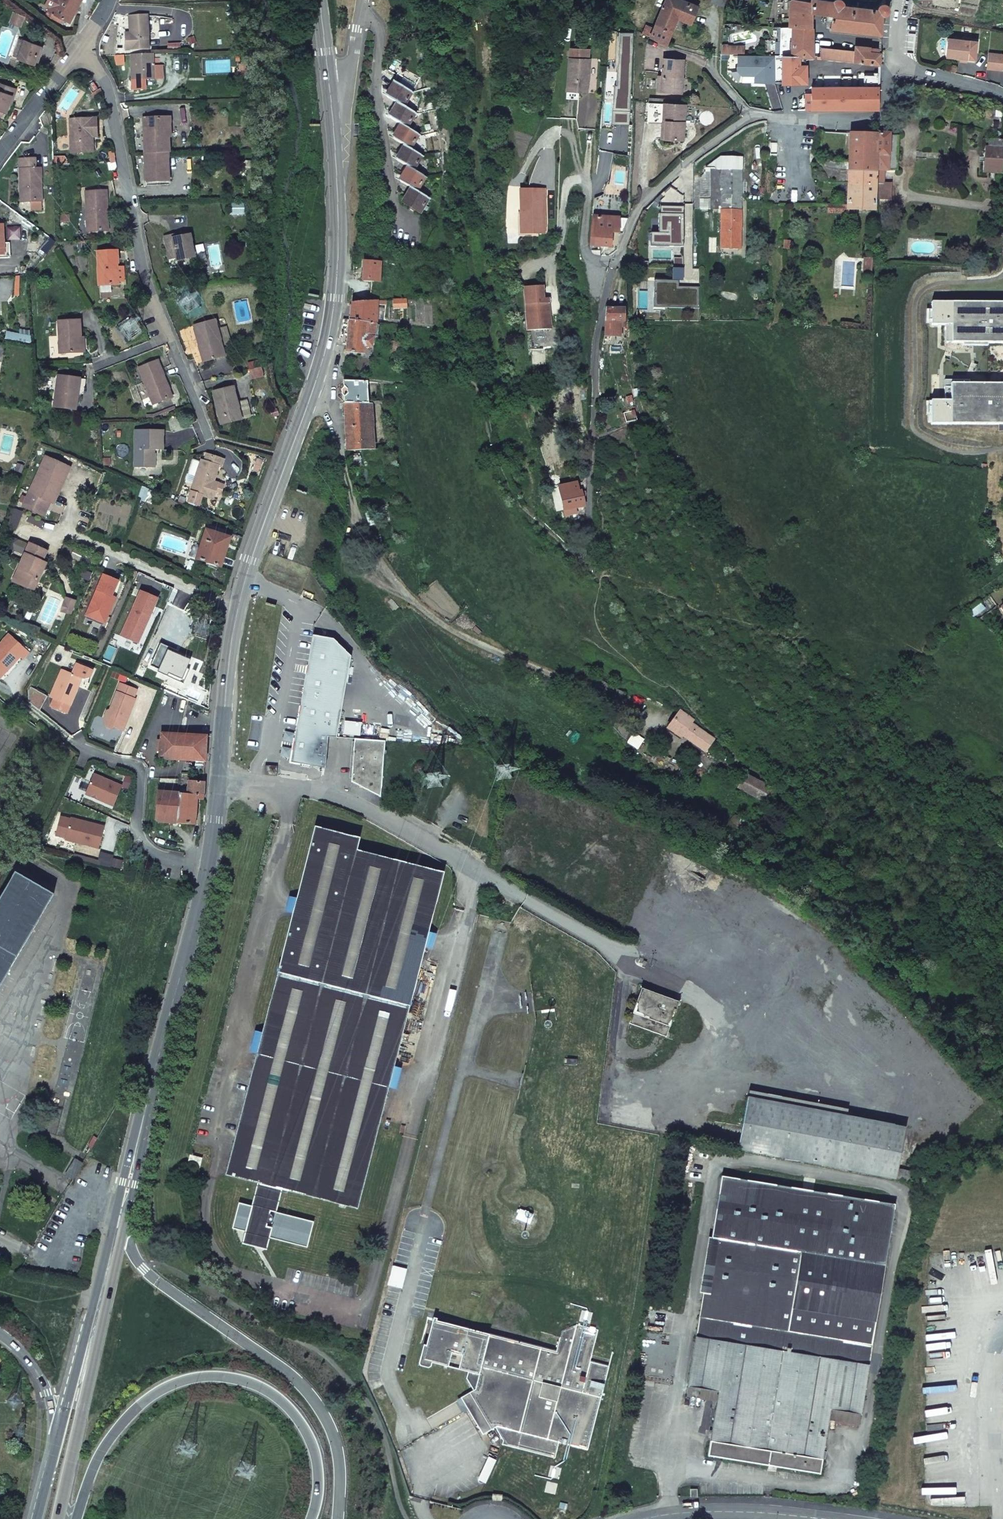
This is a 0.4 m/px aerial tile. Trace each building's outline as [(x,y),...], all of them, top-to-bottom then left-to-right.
[(50,12),(69,22),(80,0),(57,0),(50,12)] [(697,7),(680,0),(665,0),(652,30),(646,28),(644,34),(666,44),(677,19),(688,24),(686,29),(697,33),(698,28),(699,26),(690,23),(697,7)] [(790,56),(803,56),(812,56),(811,12),(831,15),(829,29),(882,34),(882,15),(885,15),(887,13),(888,11),(889,8),(887,6),(886,5),(884,4),(882,4),(880,4),(879,5),(877,7),(877,9),(843,5),(843,3),(841,0),(833,0),(832,0),(830,0),(810,0),(810,2),(798,0),(790,0),(788,27),(791,27),(790,56)] [(149,49),(147,16),(129,16),(130,33),(130,38),(125,39),(126,50),(149,49)] [(726,54),(731,54),(734,35),(728,34),(729,25),(723,25),(719,48),(719,54),(726,54)] [(947,39),(945,57),(960,59),(967,60),(966,63),(975,64),(977,42),(947,39)] [(40,46),(24,40),(18,58),(33,64),(40,46)] [(38,59),(42,47),(40,46),(33,64),(39,66),(40,60),(38,59)] [(855,51),(849,50),(848,61),(880,65),(881,49),(881,48),(856,46),(855,51)] [(849,50),(821,47),(821,59),(848,61),(849,50)] [(153,59),(153,54),(131,55),(132,79),(153,79),(153,66),(153,59)] [(988,54),(987,70),(1002,72),(1002,70),(1002,55),(988,54)] [(781,56),(781,82),(798,82),(798,75),(804,75),(803,56),(790,56),(781,56)] [(662,59),(661,76),(660,92),(681,94),(683,60),(662,59)] [(589,96),(592,62),(571,60),(568,94),(589,96)] [(248,74),(248,64),(239,64),(240,74),(248,74)] [(153,66),(153,79),(162,79),(162,66),(159,66),(153,66)] [(879,110),(880,75),(864,75),(864,87),(843,86),(811,88),(811,95),(806,95),(807,110),(809,110),(812,110),(848,109),(879,110)] [(384,95),(397,102),(403,106),(412,92),(393,81),(384,95)] [(97,89),(93,82),(89,85),(93,92),(97,89)] [(0,84),(0,110),(6,112),(9,104),(12,96),(14,96),(16,89),(0,84)] [(388,117),(400,124),(407,128),(415,114),(403,106),(397,102),(388,117)] [(684,105),(663,104),(662,122),(665,122),(664,139),(682,140),(684,105)] [(169,153),(167,117),(143,118),(145,154),(167,153),(169,153)] [(97,138),(96,118),(70,119),(71,153),(92,152),(92,138),(97,138)] [(391,138),(404,145),(410,149),(419,135),(407,128),(400,124),(391,138)] [(876,135),(875,172),(875,199),(891,200),(891,184),(885,184),(885,171),(888,171),(888,170),(888,136),(888,135),(883,135),(884,126),(884,124),(876,127),(876,135)] [(850,134),(842,133),(841,144),(849,143),(850,134)] [(849,143),(848,171),(875,172),(876,135),(850,134),(849,143)] [(898,137),(888,136),(888,170),(897,170),(898,137)] [(1002,141),(1000,141),(989,140),(987,173),(999,174),(1001,174),(1002,141)] [(395,159),(407,166),(413,170),(422,155),(410,149),(404,145),(395,159)] [(720,210),(720,218),(719,233),(719,241),(719,245),(742,151),(718,151),(710,151),(701,158),(699,209),(720,210)] [(168,181),(167,153),(145,154),(144,154),(146,182),(168,181)] [(35,169),(35,159),(20,159),(21,202),(41,201),(41,190),(40,191),(39,168),(35,169)] [(398,180),(410,187),(416,191),(425,177),(413,170),(407,166),(398,180)] [(875,172),(848,171),(847,185),(846,210),(875,211),(875,199),(875,172)] [(827,204),(827,205),(828,214),(846,214),(846,210),(847,185),(842,184),(841,201),(832,201),(831,204),(827,204)] [(416,191),(410,187),(401,202),(419,212),(428,198),(416,191)] [(106,199),(106,191),(86,191),(87,231),(108,231),(107,220),(106,220),(105,199),(106,199)] [(545,234),(545,191),(522,191),(522,221),(527,221),(527,234),(545,234)] [(592,222),(590,248),(610,248),(611,233),(619,233),(623,233),(628,219),(619,218),(603,217),(603,213),(593,213),(592,222)] [(194,257),(190,235),(173,238),(172,235),(165,237),(169,259),(176,258),(176,260),(194,257)] [(9,243),(3,243),(4,254),(0,255),(0,258),(10,258),(9,243)] [(117,263),(117,251),(97,252),(99,285),(117,284),(117,282),(117,267),(117,263)] [(298,255),(298,264),(313,265),(313,256),(298,255)] [(362,281),(379,282),(380,263),(364,261),(362,281)] [(615,269),(612,281),(623,283),(625,272),(615,269)] [(543,286),(525,287),(527,331),(551,329),(549,298),(544,298),(543,286)] [(407,307),(406,298),(393,299),(393,308),(407,307)] [(376,305),(376,301),(351,303),(349,320),(376,323),(376,305)] [(951,302),(951,324),(944,324),(944,342),(962,342),(962,345),(987,346),(987,343),(1002,343),(1002,302),(951,302)] [(606,309),(604,337),(619,337),(619,324),(620,321),(624,321),(624,308),(606,309)] [(80,338),(79,320),(58,321),(59,353),(81,353),(80,338)] [(224,356),(215,320),(193,326),(202,362),(224,356)] [(376,325),(376,323),(349,320),(346,352),(364,355),(364,346),(372,347),(373,337),(375,337),(376,325)] [(402,352),(402,341),(388,341),(389,352),(402,352)] [(160,368),(157,360),(139,368),(153,405),(172,397),(168,387),(167,388),(159,369),(160,368)] [(77,394),(80,379),(58,376),(54,407),(75,410),(77,394)] [(969,383),(969,380),(944,380),(943,401),(950,401),(950,424),(1002,424),(1002,383),(969,383)] [(343,381),(345,403),(368,403),(367,382),(343,381)] [(237,403),(233,387),(213,392),(221,425),(239,420),(235,404),(237,404),(237,403)] [(549,393),(532,399),(533,404),(551,398),(549,393)] [(243,419),(239,402),(237,403),(237,404),(235,404),(239,420),(243,419)] [(368,403),(345,403),(347,451),(374,449),(371,404),(368,403)] [(162,449),(163,431),(135,431),(135,467),(151,467),(151,454),(151,449),(162,449)] [(581,447),(579,440),(568,443),(570,450),(581,447)] [(317,452),(316,460),(328,460),(328,452),(317,452)] [(359,452),(351,454),(353,467),(362,465),(359,452)] [(196,477),(191,492),(202,496),(213,499),(215,492),(220,494),(223,485),(213,482),(218,466),(221,467),(223,460),(206,454),(204,461),(201,461),(201,462),(196,477)] [(46,457),(30,492),(23,507),(43,516),(50,501),(53,503),(69,468),(46,457)] [(516,459),(511,461),(513,472),(520,470),(516,459)] [(196,477),(201,462),(194,460),(189,474),(196,477)] [(557,481),(563,479),(561,471),(555,473),(557,481)] [(576,483),(558,487),(561,502),(565,515),(572,514),(572,511),(577,510),(585,507),(580,491),(578,491),(576,483)] [(143,487),(138,500),(143,501),(148,489),(143,487)] [(551,489),(554,503),(561,502),(558,487),(551,489)] [(202,496),(191,492),(188,502),(199,505),(202,496)] [(374,511),(366,513),(370,525),(377,523),(374,511)] [(206,530),(197,559),(220,567),(225,553),(221,552),(225,540),(220,538),(221,534),(206,530)] [(24,571),(18,584),(33,590),(45,564),(41,562),(46,552),(30,545),(19,569),(24,571)] [(14,581),(18,584),(24,571),(19,569),(14,581)] [(104,572),(86,612),(104,620),(115,595),(111,593),(118,579),(104,572)] [(141,589),(120,633),(137,641),(142,630),(140,629),(142,625),(144,626),(158,597),(141,589)] [(69,615),(75,602),(67,599),(61,611),(69,615)] [(985,609),(980,602),(973,607),(969,609),(968,611),(972,617),(985,609)] [(0,644),(0,673),(9,664),(11,667),(20,656),(23,659),(28,652),(9,634),(0,644)] [(313,635),(290,762),(324,768),(328,736),(336,737),(351,656),(333,638),(313,635)] [(62,670),(51,697),(54,698),(51,706),(67,713),(81,678),(84,679),(89,677),(92,670),(77,663),(72,674),(62,670)] [(0,673),(0,676),(1,677),(11,667),(9,664),(0,673)] [(134,699),(137,690),(120,683),(110,709),(107,711),(104,718),(105,727),(112,729),(115,728),(123,731),(126,722),(125,719),(126,717),(128,717),(135,699),(134,699)] [(34,690),(29,702),(41,711),(48,697),(34,690)] [(671,717),(667,714),(660,723),(666,726),(671,717)] [(682,735),(704,751),(712,739),(689,724),(682,735)] [(205,761),(207,736),(161,733),(159,758),(205,761)] [(380,797),(384,742),(355,740),(351,782),(380,797)] [(266,774),(277,774),(277,765),(266,765),(266,774)] [(93,774),(84,794),(113,807),(122,786),(93,774)] [(126,775),(122,786),(128,789),(133,778),(126,775)] [(738,788),(767,803),(774,790),(746,775),(738,788)] [(179,794),(177,823),(194,825),(196,799),(202,800),(204,782),(189,781),(188,794),(179,794)] [(177,823),(179,794),(157,792),(155,818),(160,822),(173,823),(177,823)] [(788,802),(793,805),(797,799),(792,796),(788,802)] [(70,818),(64,840),(98,849),(104,827),(70,818)] [(315,826),(226,1175),(259,1183),(253,1207),(239,1203),(232,1228),(245,1231),(251,1233),(258,1244),(265,1240),(266,1236),(270,1237),(307,1247),(314,1222),(271,1211),(277,1188),(282,1189),(281,1192),(287,1194),(288,1190),(340,1204),(339,1206),(345,1208),(346,1205),(358,1208),(444,872),(357,850),(360,838),(315,826)] [(0,898),(0,987),(53,895),(15,873),(0,898)] [(641,989),(628,1023),(666,1036),(678,1001),(641,989)] [(747,1098),(738,1149),(896,1180),(897,1170),(905,1128),(747,1098)] [(202,1159),(190,1156),(188,1165),(200,1168),(202,1159)] [(66,1175),(73,1180),(82,1163),(76,1160),(66,1175)] [(897,1170),(896,1180),(910,1182),(912,1173),(897,1170)] [(722,1177),(688,1387),(719,1392),(709,1456),(820,1474),(830,1410),(861,1415),(895,1205),(722,1177)] [(690,1182),(685,1212),(691,1213),(696,1183),(690,1182)] [(532,1215),(520,1211),(517,1218),(529,1222),(532,1215)] [(242,1242),(267,1248),(270,1237),(266,1236),(265,1240),(258,1244),(251,1233),(245,1231),(242,1242)] [(466,1395),(488,1432),(495,1427),(503,1441),(502,1445),(555,1458),(559,1442),(561,1443),(560,1444),(566,1445),(566,1444),(568,1444),(568,1445),(587,1450),(609,1367),(590,1362),(598,1330),(595,1329),(595,1328),(590,1327),(590,1328),(577,1325),(561,1331),(556,1352),(469,1329),(469,1328),(463,1327),(463,1328),(433,1320),(426,1346),(424,1345),(419,1363),(420,1366),(428,1368),(431,1366),(432,1363),(468,1372),(466,1379),(473,1390),(466,1395)] [(706,1403),(701,1433),(707,1434),(712,1404),(706,1403)]
